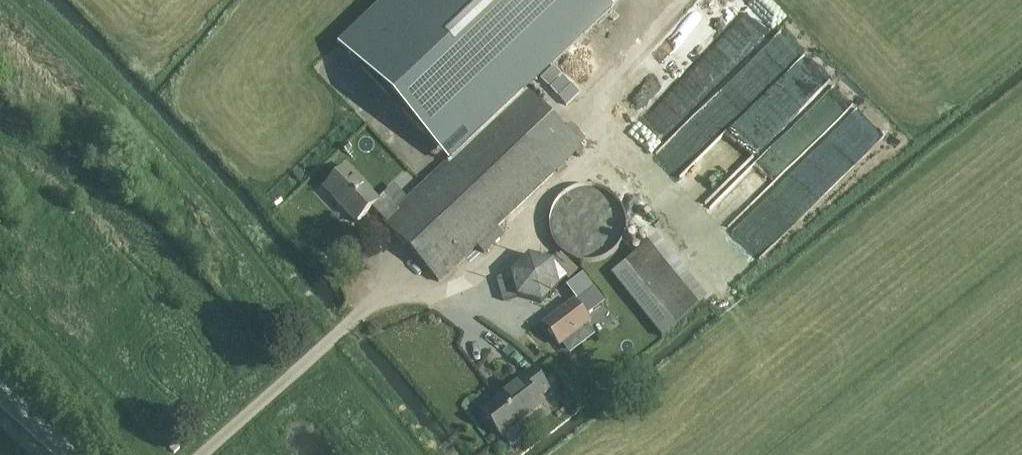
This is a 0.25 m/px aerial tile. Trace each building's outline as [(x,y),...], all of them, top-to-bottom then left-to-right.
[(450,158),(525,87),(612,6),(606,0),(388,0),(340,45),(450,158)] [(735,170),(827,82),(777,31),(731,76),(701,45),(652,92),(637,76),(619,94),(634,109),(623,119),(678,176),(710,145),(735,170)] [(382,222),(439,283),(477,247),(485,254),(504,234),(498,227),(582,148),(578,144),(584,139),(570,124),(564,129),(525,87),(450,158),(406,199),(394,185),(384,194),(378,199),(346,166),(324,188),(356,222),(372,207),(384,220),(382,222)] [(811,126),(808,130),(816,138),(840,113),(822,95),(801,116),(811,126)] [(318,158),(300,176),(310,186),(328,167),(318,158)] [(615,241),(612,193),(581,196),(581,200),(573,200),(576,244),(615,241)] [(656,237),(611,273),(662,336),(707,300),(656,237)] [(517,299),(542,304),(566,277),(569,281),(578,271),(560,253),(553,261),(528,255),(511,272),(517,299)] [(544,324),(560,345),(589,322),(574,302),(544,324)] [(482,412),(502,437),(542,406),(536,399),(548,390),(532,369),(504,390),(506,394),(482,412)]
